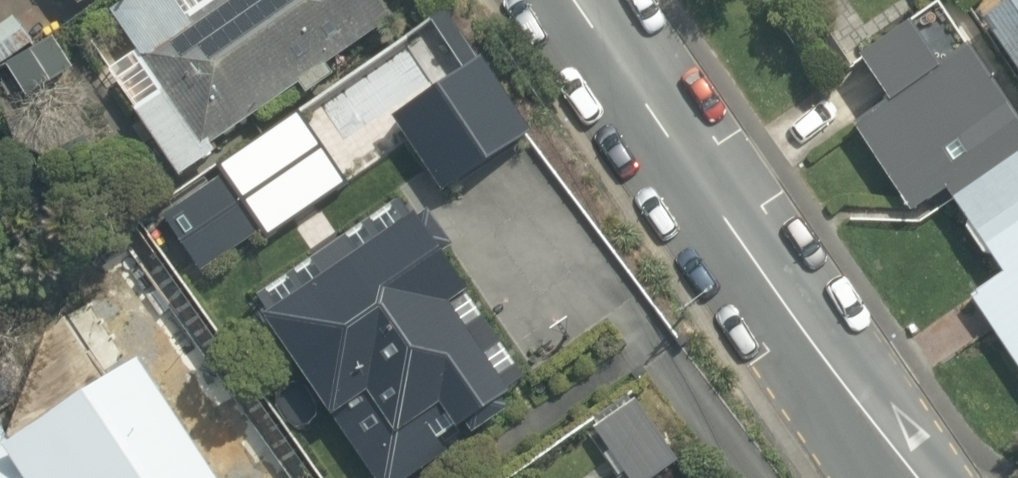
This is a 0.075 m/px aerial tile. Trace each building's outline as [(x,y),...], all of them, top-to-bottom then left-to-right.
[(73,10),(88,0),(66,0),(73,10)] [(106,14),(159,86),(126,110),(177,179),(383,27),(363,0),(126,0),(106,14)] [(1017,164),(1017,117),(942,5),(861,58),(892,105),(856,130),(913,217),(949,193),(957,205),(1017,164)] [(1009,46),(1017,60),(1017,40),(1009,46)] [(528,141),(476,68),(398,125),(450,198),(528,141)] [(1006,278),(973,299),(1017,367),(1017,164),(957,205),(1006,278)] [(470,291),(414,211),(261,317),(372,477),(413,477),(514,409),(445,308),(470,291)] [(125,363),(9,435),(35,477),(197,477),(125,363)]
